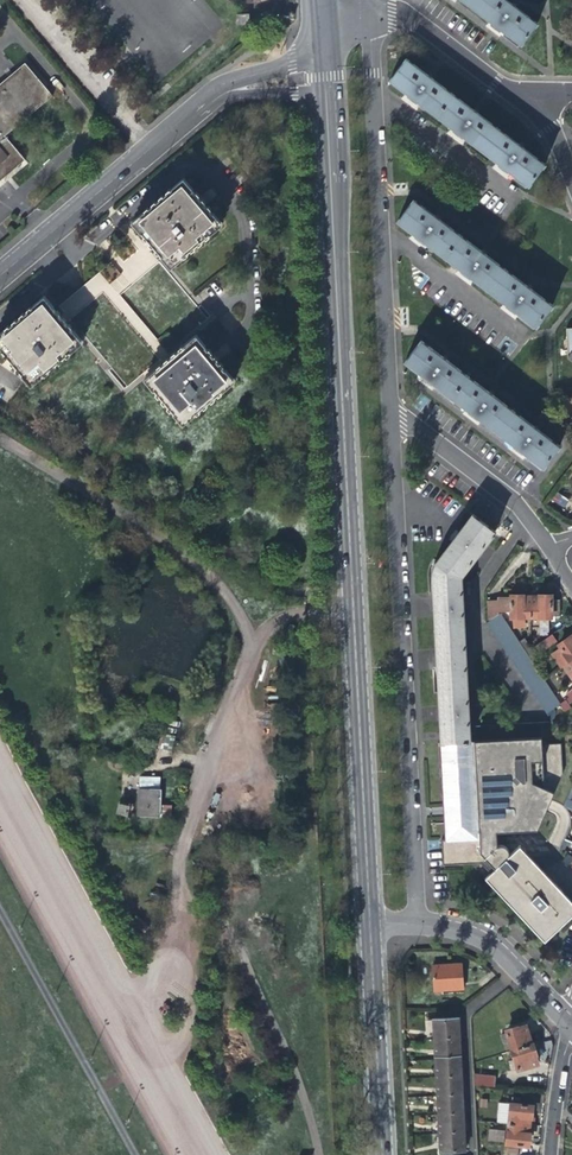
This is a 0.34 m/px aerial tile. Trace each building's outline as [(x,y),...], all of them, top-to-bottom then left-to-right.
[(248,29),(248,17),(236,17),(237,29),(248,29)] [(24,160),(5,137),(51,98),(23,64),(0,83),(0,180),(24,160)] [(435,108),(425,108),(421,108),(421,94),(394,95),(394,104),(395,126),(396,151),(403,150),(403,160),(404,180),(435,179),(443,179),(442,169),(437,169),(437,168),(433,168),(433,159),(434,159),(434,148),(426,148),(426,138),(422,138),(422,129),(426,129),(435,128),(435,108)] [(151,230),(171,255),(173,253),(181,263),(190,255),(192,257),(221,233),(219,231),(228,223),(220,214),(222,212),(213,202),(201,188),(200,190),(191,179),(181,186),(180,184),(151,208),(153,210),(144,218),(153,229),(151,230)] [(404,180),(405,215),(426,214),(436,214),(435,179),(404,180)] [(440,228),(430,228),(426,228),(426,214),(405,215),(399,215),(399,224),(400,246),(402,271),(408,270),(408,280),(409,301),(414,301),(437,300),(448,300),(448,290),(442,290),(442,289),(439,289),(439,280),(440,280),(440,269),(432,269),(432,259),(428,259),(428,249),(431,249),(440,249),(440,228)] [(109,284),(120,274),(110,263),(99,272),(109,284)] [(30,375),(31,373),(40,383),(49,375),(51,377),(79,353),(77,351),(87,343),(79,333),(81,331),(60,308),(59,309),(49,297),(39,305),(38,304),(9,327),(11,330),(1,338),(11,349),(9,350),(19,362),(30,375)] [(519,450),(543,468),(559,446),(559,433),(549,428),(427,335),(400,364),(428,384),(480,422),(519,450)] [(164,389),(184,412),(186,410),(194,420),(204,412),(206,414),(233,391),(231,388),(241,380),(233,371),(235,369),(225,357),(215,345),(213,347),(204,336),(194,344),(192,342),(164,366),(166,369),(157,376),(166,387),(164,389)] [(498,521),(470,502),(454,525),(432,559),(434,606),(437,659),(439,711),(440,726),(440,737),(440,743),(468,741),(474,727),(473,719),(463,568),(498,521)] [(550,597),(538,598),(530,598),(530,617),(558,617),(558,601),(550,602),(550,599),(550,597)] [(494,618),(499,615),(499,612),(501,612),(501,605),(500,598),(498,598),(498,601),(488,601),(490,621),(494,618)] [(530,617),(530,598),(523,598),(513,598),(500,598),(501,605),(501,612),(510,612),(510,618),(530,617)] [(500,740),(526,739),(571,736),(571,723),(570,720),(565,712),(559,704),(534,666),(528,658),(523,651),(518,643),(502,618),(499,615),(494,618),(490,621),(490,631),(551,723),(521,725),(498,726),(485,727),(474,727),(474,741),(500,740)] [(557,642),(552,635),(535,646),(540,654),(557,642)] [(570,662),(571,661),(571,636),(559,646),(561,649),(553,654),(562,668),(570,662)] [(524,639),(518,643),(523,651),(529,646),(524,639)] [(532,651),(529,646),(523,651),(528,658),(534,654),(532,651)] [(539,662),(534,654),(528,658),(534,666),(539,662)] [(565,712),(570,708),(568,705),(565,700),(559,704),(565,712)] [(167,749),(176,752),(180,737),(171,734),(167,749)] [(440,743),(442,767),(442,777),(445,828),(445,841),(440,841),(442,866),(466,866),(479,865),(475,869),(484,880),(488,884),(495,891),(512,909),(532,931),(544,943),(555,932),(568,920),(571,916),(571,903),(554,883),(551,880),(546,875),(540,869),(535,863),(519,846),(515,850),(509,855),(510,853),(509,851),(509,849),(507,847),(505,846),(503,845),(500,845),(497,846),(497,842),(496,832),(538,831),(549,805),(551,801),(560,804),(563,806),(565,810),(565,812),(565,815),(568,808),(571,798),(571,736),(526,739),(500,740),(474,741),(468,741),(440,743)] [(139,817),(159,817),(160,790),(140,790),(139,817)] [(118,814),(128,816),(131,806),(121,803),(118,814)] [(162,805),(162,818),(171,818),(171,805),(162,805)] [(479,885),(484,880),(475,869),(469,875),(479,885)] [(133,923),(147,934),(151,929),(138,917),(133,923)] [(432,967),(434,993),(463,990),(460,965),(432,967)] [(435,1021),(435,1039),(459,1039),(459,1020),(435,1021)] [(509,1043),(512,1052),(531,1046),(526,1027),(507,1033),(507,1034),(500,1036),(503,1045),(509,1043)] [(436,1058),(460,1058),(459,1039),(435,1039),(436,1058)] [(537,1066),(531,1046),(512,1052),(515,1061),(508,1063),(510,1072),(517,1070),(518,1072),(537,1066)] [(436,1058),(437,1078),(461,1077),(460,1058),(436,1058)] [(475,1074),(474,1086),(495,1086),(495,1075),(475,1074)] [(437,1078),(438,1095),(462,1094),(461,1077),(437,1078)] [(438,1095),(439,1114),(463,1114),(462,1094),(438,1095)] [(511,1104),(509,1124),(529,1126),(529,1117),(530,1106),(523,1106),(524,1099),(516,1099),(515,1105),(511,1104)] [(439,1114),(440,1133),(464,1132),(463,1114),(439,1114)] [(527,1146),(528,1134),(529,1126),(509,1124),(507,1144),(527,1146)] [(488,1129),(488,1141),(504,1142),(504,1130),(488,1129)] [(465,1151),(464,1132),(440,1133),(441,1152),(465,1151)]
